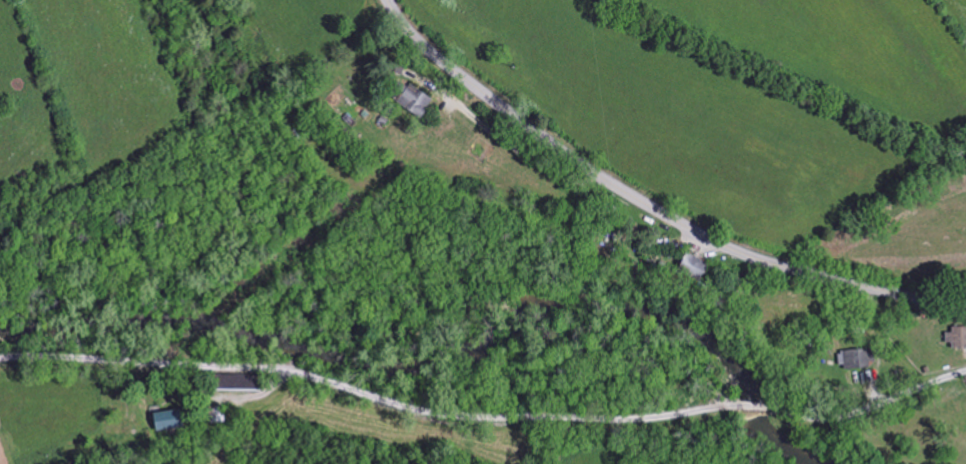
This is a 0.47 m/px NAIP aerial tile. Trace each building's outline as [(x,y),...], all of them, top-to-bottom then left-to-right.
[(414,118),(428,99),(407,84),(405,87),(397,81),(386,96),(414,118)] [(705,265),(684,252),(675,269),(695,281),(705,265)] [(943,344),(949,344),(949,351),(965,351),(965,329),(943,329),(943,344)] [(868,369),(867,351),(838,352),(838,370),(868,369)] [(149,415),(153,433),(176,427),(172,410),(149,415)]
